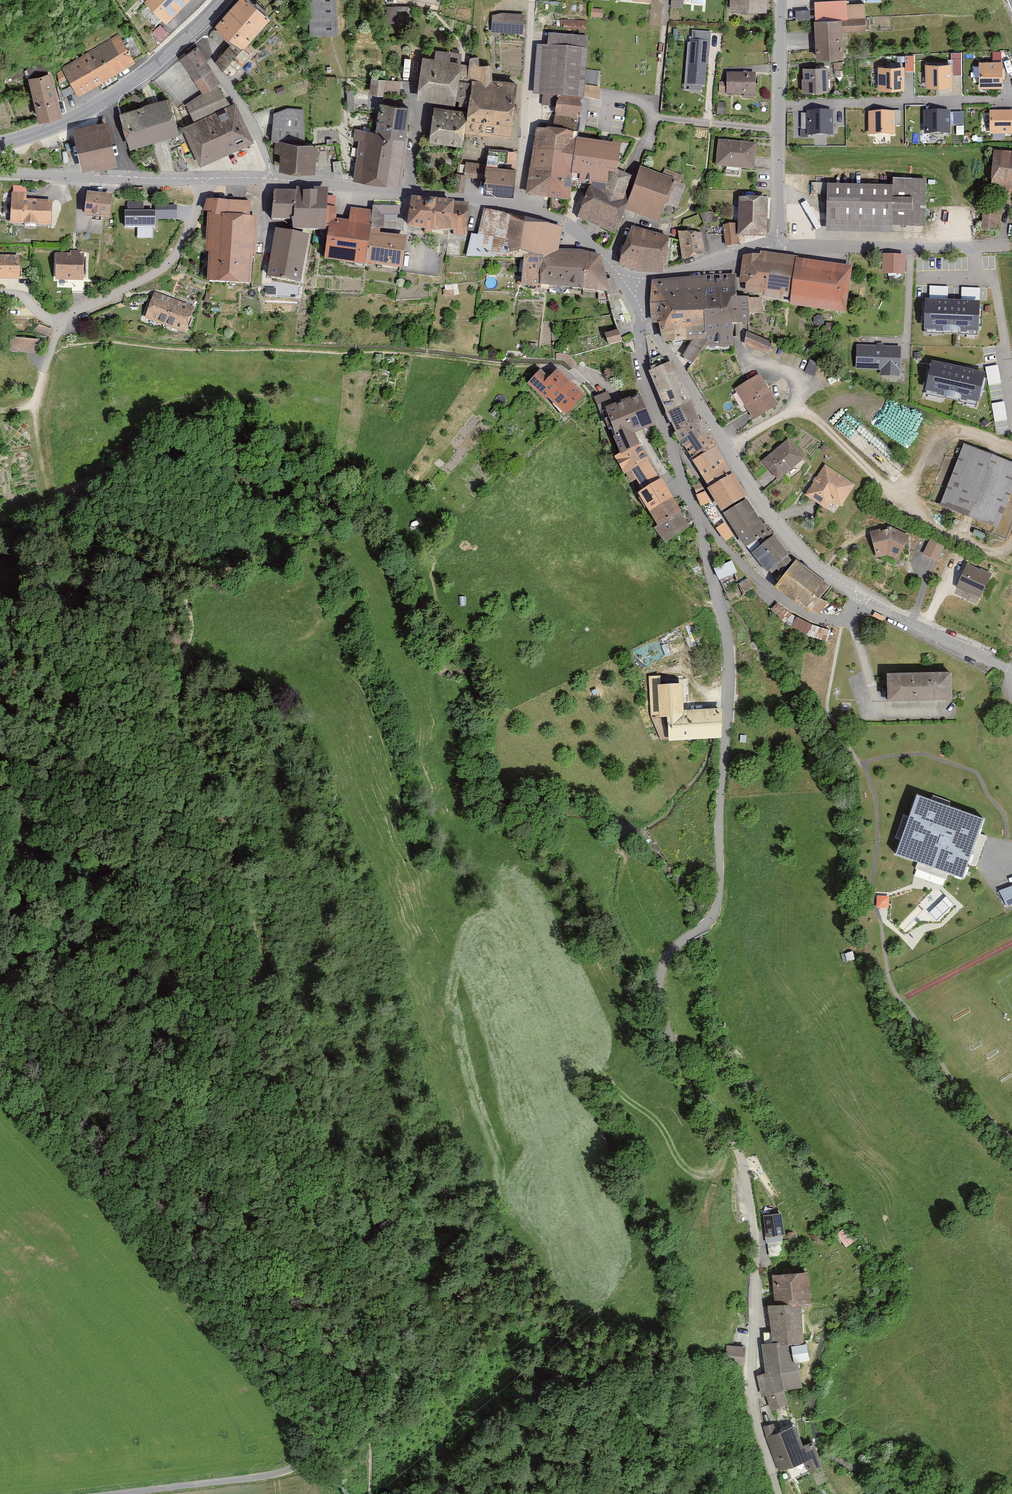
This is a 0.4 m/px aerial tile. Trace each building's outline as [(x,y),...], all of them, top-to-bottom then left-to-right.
[(146,2),(165,21),(186,0),(148,0),(146,2)] [(251,38),(269,19),(249,0),(238,0),(226,13),(251,38)] [(335,0),(306,0),(308,36),(337,35),(335,0)] [(763,0),(726,0),(726,13),(762,14),(763,0)] [(838,57),(837,32),(862,30),(861,3),(813,5),(814,20),(809,20),(811,58),(838,57)] [(395,5),(383,5),(383,24),(395,25),(395,5)] [(589,8),(588,18),(601,19),(602,10),(589,8)] [(214,26),(233,45),(219,59),(233,74),(251,56),(243,47),(251,38),(226,13),(214,26)] [(496,32),(521,33),(522,15),(497,14),(496,32)] [(135,62),(120,36),(62,69),(77,95),(135,62)] [(557,97),(580,99),(584,99),(588,40),(538,36),(535,96),(557,97)] [(702,85),(705,37),(686,36),(683,84),(702,85)] [(219,83),(197,48),(178,59),(200,94),(219,83)] [(897,64),(906,64),(905,54),(897,54),(897,64)] [(459,106),(462,83),(459,82),(461,62),(422,57),(417,100),(459,106)] [(1003,88),(1002,60),(979,61),(979,88),(1003,88)] [(952,87),(952,64),(925,65),(925,87),(952,87)] [(462,78),(462,83),(459,106),(468,108),(467,111),(464,132),(510,138),(516,83),(492,80),(492,65),(466,65),(464,78),(462,78)] [(904,89),(904,67),(877,67),(877,90),(904,89)] [(829,68),(802,68),(802,94),(829,93),(829,68)] [(51,73),(28,78),(39,121),(62,115),(51,73)] [(722,95),(753,95),(753,74),(722,74),(722,95)] [(381,79),(366,78),(365,95),(379,96),(381,79)] [(400,92),(402,79),(388,78),(387,91),(400,92)] [(200,94),(185,104),(193,122),(233,104),(219,83),(200,94)] [(578,121),(580,99),(557,97),(555,120),(578,121)] [(131,146),(178,131),(168,100),(121,115),(131,146)] [(183,127),(200,166),(253,142),(235,103),(233,104),(193,122),(183,127)] [(410,108),(379,104),(376,132),(356,129),(354,140),(359,140),(354,179),(399,185),(410,108)] [(464,132),(467,111),(434,107),(429,142),(463,146),(464,132)] [(989,107),(989,129),(1011,129),(1011,107),(989,107)] [(279,171),(316,174),(317,144),(304,143),(304,110),(284,109),(274,113),(271,144),(275,144),(274,153),(280,154),(279,171)] [(834,136),(834,111),(808,111),(808,136),(834,136)] [(950,135),(950,112),(924,112),(924,135),(950,135)] [(895,137),(895,113),(869,113),(869,137),(895,137)] [(83,172),(118,164),(109,124),(73,132),(83,172)] [(571,177),(575,141),(576,135),(535,130),(533,151),(530,172),(552,174),(571,177)] [(571,177),(608,180),(621,148),(575,141),(571,177)] [(712,167),(751,170),(753,144),(714,141),(712,167)] [(990,190),(1011,192),(1011,151),(994,149),(990,190)] [(465,177),(484,178),(515,181),(515,170),(507,169),(508,152),(488,150),(487,164),(467,162),(465,177)] [(527,197),(549,200),(552,174),(530,172),(527,197)] [(622,202),(631,179),(612,172),(603,194),(589,189),(577,220),(616,235),(628,205),(622,202)] [(641,172),(627,213),(659,224),(665,206),(677,210),(685,187),(641,172)] [(568,202),(571,177),(552,174),(549,200),(568,202)] [(515,181),(484,178),(483,194),(514,196),(515,181)] [(893,186),(829,184),(827,229),(891,231),(892,225),(925,226),(926,179),(893,178),(893,186)] [(316,232),(320,197),(321,189),(290,186),(288,192),(264,192),(261,222),(279,222),(282,230),(316,232)] [(84,218),(110,221),(113,197),(88,193),(84,218)] [(8,225),(53,226),(53,203),(30,202),(30,194),(14,195),(14,202),(9,201),(8,225)] [(353,266),(365,209),(330,206),(330,198),(320,197),(316,232),(313,262),(353,266)] [(763,236),(765,199),(734,197),(732,224),(719,225),(721,247),(737,246),(736,234),(763,236)] [(229,287),(234,202),(207,200),(206,215),(208,215),(202,285),(229,287)] [(454,204),(412,200),(407,229),(434,234),(452,233),(454,204)] [(262,204),(234,202),(229,287),(250,288),(253,257),(257,257),(262,204)] [(128,212),(125,212),(125,228),(155,228),(155,213),(143,213),(143,203),(128,203),(128,212)] [(367,203),(365,209),(353,266),(391,271),(399,235),(372,232),(374,215),(395,216),(395,204),(367,203)] [(981,228),(996,229),(998,205),(983,204),(981,228)] [(524,255),(525,216),(484,208),(478,234),(472,233),(466,256),(524,255)] [(698,224),(712,224),(712,212),(698,212),(698,224)] [(521,285),(541,286),(539,266),(558,249),(563,226),(525,216),(524,255),(521,285)] [(639,271),(650,230),(632,225),(618,264),(639,271)] [(670,236),(650,230),(639,271),(664,273),(670,236)] [(301,285),(309,237),(275,231),(266,279),(301,285)] [(674,232),(678,261),(701,256),(698,234),(674,232)] [(539,266),(541,286),(608,291),(607,278),(606,271),(601,254),(581,250),(558,249),(539,266)] [(904,273),(905,254),(883,253),(882,272),(904,273)] [(56,281),(84,282),(84,255),(56,254),(56,281)] [(749,255),(741,257),(736,282),(740,285),(740,292),(760,295),(761,299),(777,300),(777,298),(783,298),(784,307),(841,315),(846,267),(792,261),(792,258),(749,255)] [(21,280),(22,258),(0,258),(0,279),(21,280)] [(697,311),(701,349),(728,349),(726,327),(741,326),(742,315),(759,315),(759,299),(735,297),(732,275),(699,277),(697,311)] [(613,277),(607,278),(608,291),(608,295),(617,293),(614,280),(613,277)] [(644,310),(697,311),(699,277),(646,282),(644,310)] [(186,309),(148,296),(139,320),(177,334),(186,309)] [(980,300),(925,298),(924,328),(979,330),(980,300)] [(701,349),(697,311),(644,310),(645,325),(651,324),(654,346),(689,342),(676,359),(688,367),(701,349)] [(52,330),(39,325),(34,331),(49,337),(52,330)] [(609,345),(622,341),(618,329),(605,333),(609,345)] [(739,345),(766,356),(770,345),(744,334),(739,345)] [(9,352),(37,354),(38,341),(10,338),(9,352)] [(901,346),(856,344),(855,368),(900,370),(901,346)] [(565,354),(556,354),(556,361),(563,361),(572,369),(575,367),(578,365),(569,355),(565,354)] [(658,410),(686,400),(672,372),(665,359),(640,370),(649,391),(658,410)] [(985,372),(932,360),(925,390),(979,402),(985,372)] [(558,372),(547,382),(540,375),(528,387),(545,404),(547,402),(563,419),(584,400),(558,372)] [(730,388),(749,420),(774,405),(755,373),(730,388)] [(620,456),(641,447),(636,436),(642,433),(654,428),(640,395),(613,407),(608,392),(597,398),(594,399),(601,416),(620,456)] [(668,432),(696,419),(690,408),(686,400),(658,410),(663,421),(668,432)] [(993,403),(996,421),(1008,418),(1005,400),(993,403)] [(679,449),(704,435),(700,428),(696,419),(668,432),(674,441),(679,449)] [(712,450),(704,435),(679,449),(697,482),(722,469),(712,450)] [(757,459),(773,479),(800,459),(784,438),(757,459)] [(938,504),(997,526),(1011,488),(1011,461),(962,442),(938,504)] [(649,461),(641,447),(620,456),(614,459),(618,467),(625,477),(626,476),(632,485),(637,482),(644,493),(661,480),(649,461)] [(821,464),(800,495),(822,510),(828,501),(837,507),(852,485),(821,464)] [(706,500),(711,509),(737,495),(730,483),(722,471),(698,485),(700,490),(691,494),(696,505),(706,500)] [(661,480),(644,493),(638,497),(650,516),(673,499),(661,480)] [(749,514),(739,498),(714,512),(721,523),(714,527),(720,538),(727,534),(736,548),(760,532),(749,514)] [(681,513),(673,499),(650,516),(657,529),(681,513)] [(690,528),(681,513),(657,529),(654,531),(666,547),(690,528)] [(898,558),(909,536),(891,527),(870,531),(875,558),(888,553),(898,558)] [(767,571),(789,554),(774,535),(752,552),(767,571)] [(945,547),(930,539),(923,555),(938,563),(945,547)] [(990,568),(962,556),(951,582),(980,594),(990,568)] [(829,586),(796,560),(775,586),(808,612),(829,586)] [(732,562),(714,571),(719,582),(737,574),(732,562)] [(744,595),(754,589),(748,579),(738,585),(744,595)] [(802,636),(825,643),(828,630),(814,626),(793,618),(772,603),(766,610),(778,622),(802,636)] [(886,674),(887,702),(952,700),(951,672),(886,674)] [(657,742),(716,737),(717,708),(676,712),(676,683),(650,684),(650,717),(657,742)] [(917,794),(896,853),(933,867),(963,878),(985,818),(917,794)] [(1011,905),(1011,885),(995,892),(1004,909),(1011,905)] [(782,1212),(761,1214),(764,1237),(784,1235),(782,1212)] [(846,1245),(853,1241),(845,1227),(838,1231),(846,1245)] [(804,1271),(768,1273),(768,1298),(778,1298),(778,1305),(794,1306),(804,1305),(804,1271)] [(772,1410),(786,1403),(781,1389),(800,1387),(796,1361),(802,1360),(799,1342),(794,1342),(794,1306),(778,1305),(762,1305),(763,1342),(758,1343),(761,1391),(772,1410)] [(746,1362),(747,1344),(730,1343),(729,1361),(746,1362)] [(800,1450),(790,1426),(764,1436),(777,1469),(799,1460),(804,1472),(819,1466),(811,1446),(800,1450)]
